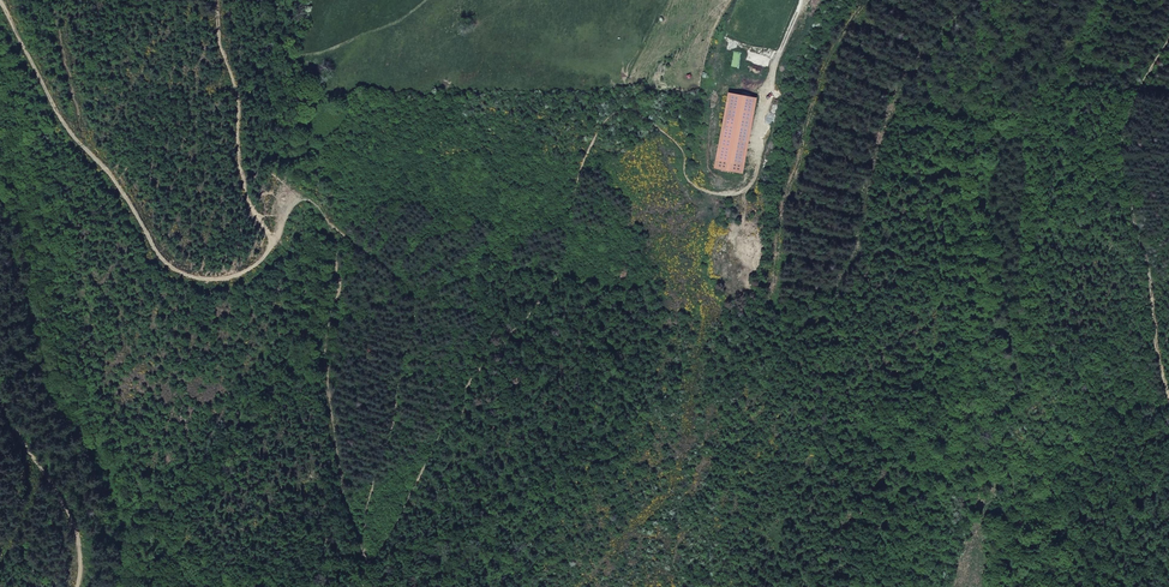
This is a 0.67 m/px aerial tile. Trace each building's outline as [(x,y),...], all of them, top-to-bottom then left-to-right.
[(741,164),(754,97),(725,92),(712,158),(741,164)]
